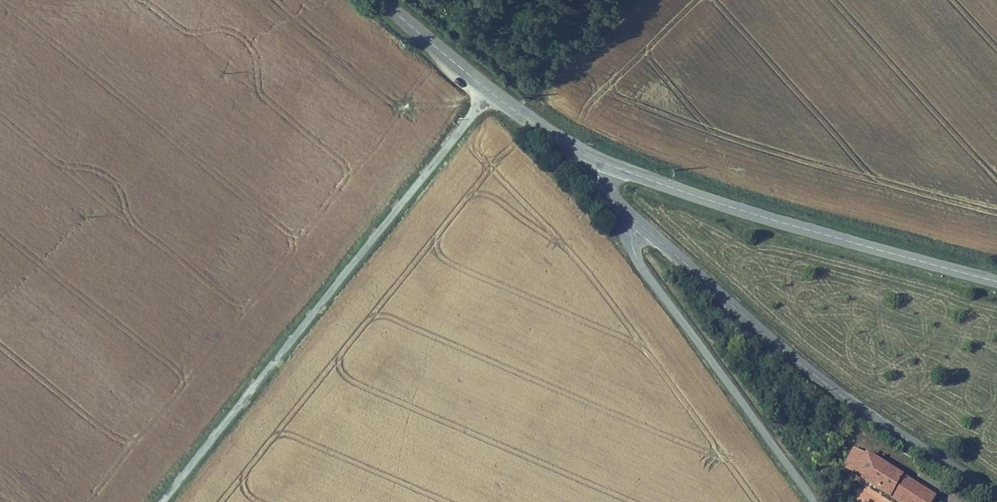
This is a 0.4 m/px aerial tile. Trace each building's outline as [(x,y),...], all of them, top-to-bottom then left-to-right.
[(837,475),(849,457),(837,449),(825,467),(837,475)] [(837,475),(859,491),(875,501),(886,501),(896,488),(849,457),(837,475)] [(896,488),(886,501),(915,501),(896,488)]
